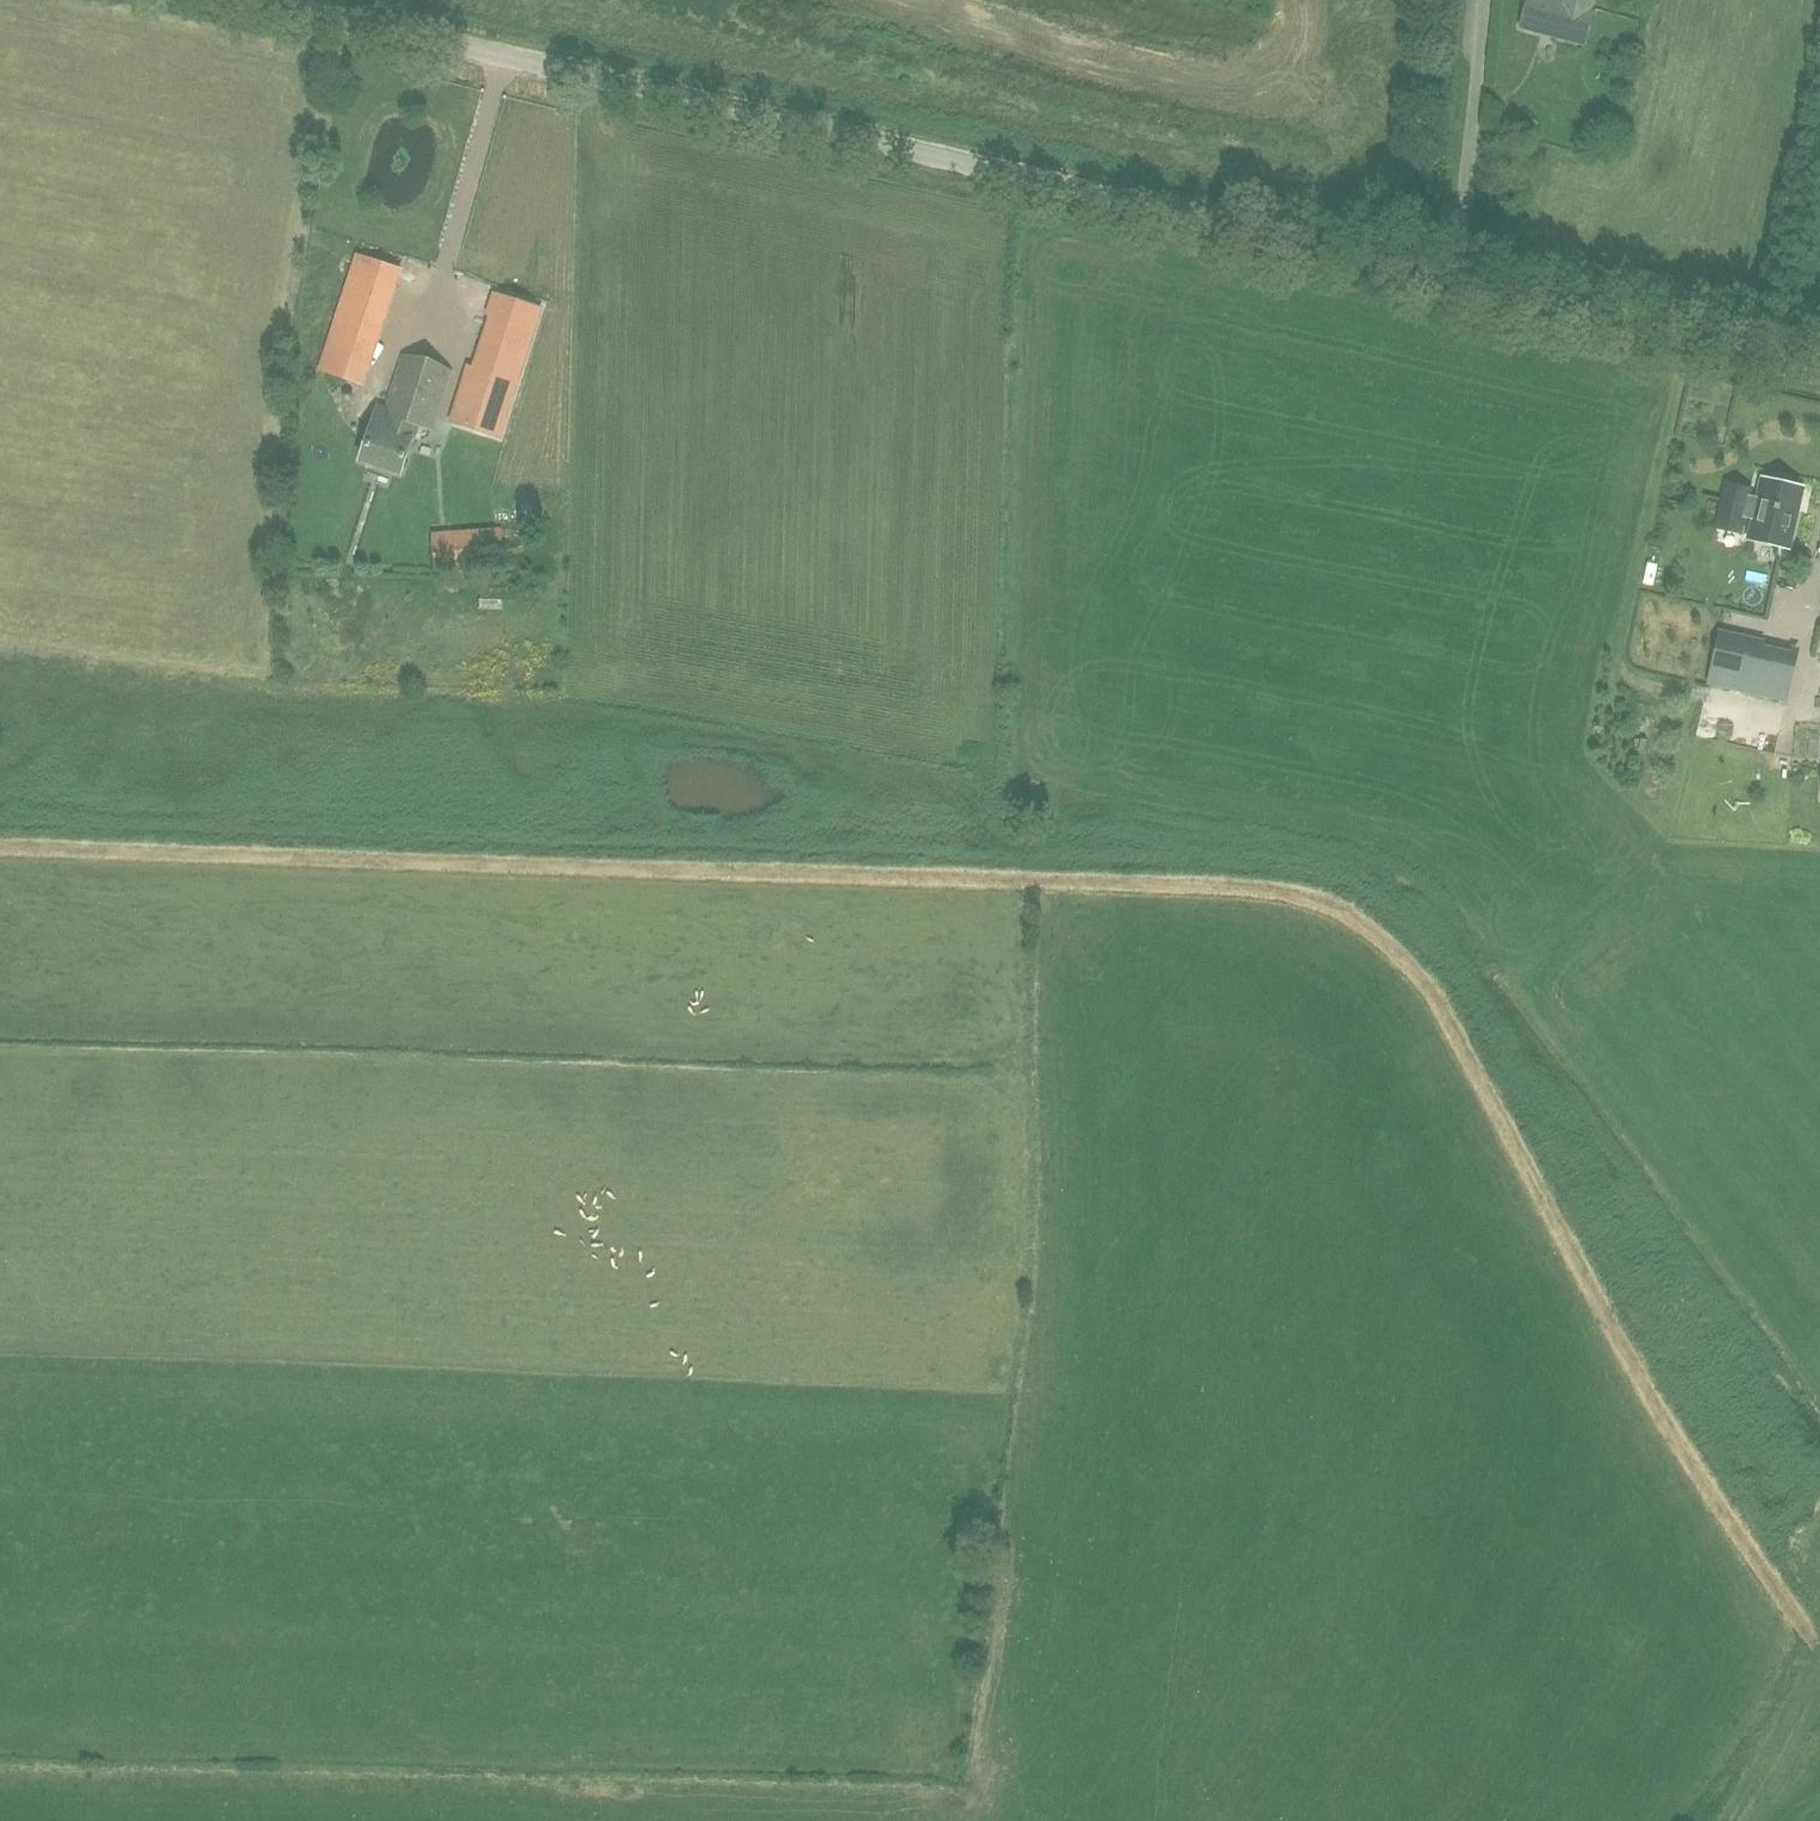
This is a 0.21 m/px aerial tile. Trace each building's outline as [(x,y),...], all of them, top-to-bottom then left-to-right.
[(1561,0),(1526,0),(1519,27),(1582,45),(1592,9),(1591,9),(1593,0),(1561,0)] [(519,343),(494,339),(491,360),(515,364),(519,343)] [(362,382),(368,364),(328,351),(322,369),(362,382)] [(416,422),(430,426),(447,372),(402,358),(386,413),(390,414),(385,432),(372,429),(363,461),(401,472),(416,422)] [(497,435),(515,381),(471,366),(454,421),(497,435)] [(1778,545),(1788,547),(1802,487),(1792,485),(1792,484),(1772,479),(1772,480),(1762,478),(1758,497),(1748,494),(1750,489),(1726,483),(1722,500),(1720,512),(1753,519),(1748,538),(1758,541),(1758,542),(1778,546),(1778,545)] [(502,530),(431,534),(433,572),(488,569),(486,543),(503,542),(502,530)] [(1792,650),(1791,655),(1761,648),(1762,643),(1719,634),(1708,680),(1786,698),(1797,651),(1792,650)]
